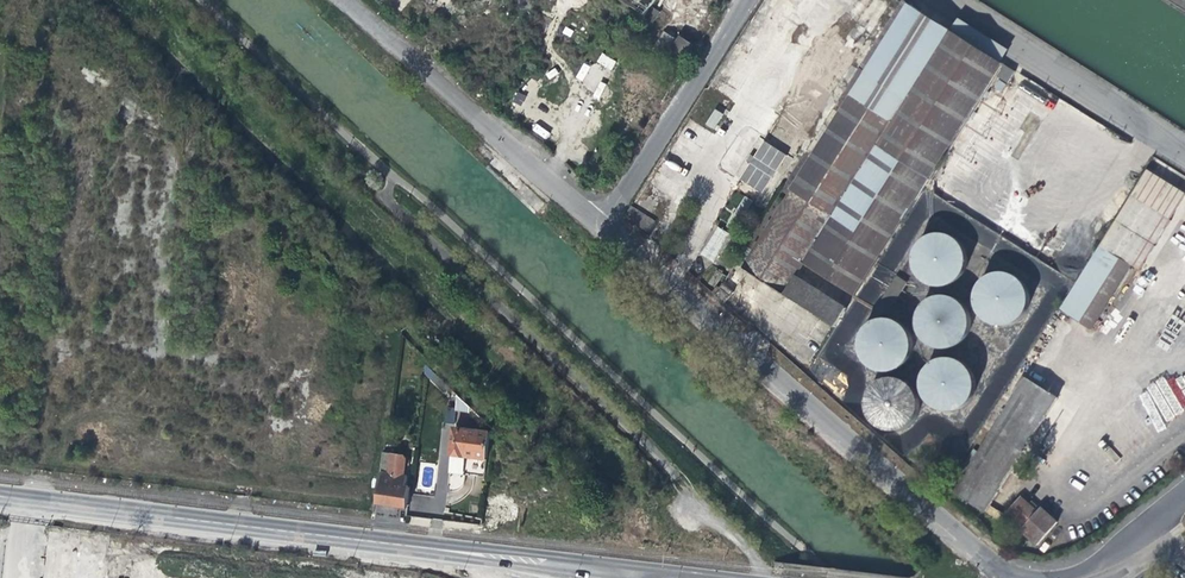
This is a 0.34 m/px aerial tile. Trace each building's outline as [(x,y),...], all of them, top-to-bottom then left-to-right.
[(507,9),(516,0),(497,0),(507,9)] [(784,185),(792,190),(884,249),(924,187),(1004,63),(951,30),(910,3),(905,0),(902,0),(784,185)] [(1003,58),(1008,51),(1010,49),(961,17),(958,21),(954,27),(1003,58)] [(677,70),(694,43),(678,32),(661,60),(677,70)] [(597,62),(611,70),(616,61),(602,53),(597,62)] [(584,61),(574,81),(600,94),(605,84),(600,81),(604,72),(584,61)] [(729,99),(736,88),(715,74),(708,85),(729,99)] [(713,130),(724,114),(715,108),(704,124),(713,130)] [(536,124),(532,129),(545,138),(549,133),(536,124)] [(749,186),(757,173),(743,164),(734,177),(749,186)] [(1114,249),(1134,262),(1141,267),(1184,198),(1184,191),(1160,175),(1114,249)] [(736,262),(744,267),(750,256),(792,190),(784,185),(736,262)] [(859,288),(884,249),(792,190),(750,256),(744,267),(835,326),(847,308),(810,284),(796,275),(808,256),(859,288)] [(708,263),(726,236),(714,228),(696,255),(708,263)] [(921,277),(925,280),(927,281),(931,282),(935,283),(941,284),(945,283),(951,281),(955,279),(958,276),(961,271),(963,268),(965,264),(965,262),(965,257),(964,251),(963,247),(960,242),(957,239),(955,237),(951,235),(948,233),(944,232),(938,232),(933,233),(928,235),(924,237),(921,240),(920,241),(918,243),(916,246),(915,248),(914,252),(914,256),(914,260),(914,264),(915,266),(916,270),(919,273),(921,277)] [(1094,325),(1134,262),(1114,249),(1074,312),(1094,325)] [(713,284),(720,274),(712,270),(706,280),(713,284)] [(986,318),(990,320),(992,321),(995,322),(1002,323),(1006,323),(1012,322),(1017,319),(1020,316),(1023,313),(1025,309),(1027,305),(1028,301),(1028,299),(1028,295),(1027,291),(1026,289),(1025,286),(1023,282),(1021,280),(1020,279),(1017,276),(1013,274),(1009,273),(1004,272),(999,272),(994,273),(988,276),(986,277),(983,280),(981,283),(979,287),(977,290),(976,296),(977,300),(977,304),(978,306),(980,310),(981,312),(983,315),(986,318)] [(712,290),(724,300),(733,291),(723,282),(722,283),(712,290)] [(929,343),(931,344),(933,345),(937,347),(941,348),(945,348),(949,347),(953,346),(957,344),(959,343),(962,341),(965,338),(967,334),(969,331),(970,327),(970,325),(971,320),(970,318),(970,314),(968,310),(966,307),(963,303),(960,301),(957,299),(956,298),(950,296),(946,295),(939,296),(935,297),(932,299),(930,300),(927,302),(924,305),(921,309),(920,313),(919,316),(918,319),(918,321),(918,325),(919,329),(921,333),(923,336),(927,341),(929,343)] [(864,364),(868,367),(870,368),(876,370),(882,371),(887,371),(891,370),(896,367),(901,363),(904,360),(906,356),(908,353),(909,348),(909,344),(908,340),(908,338),(907,336),(905,332),(903,329),(900,325),(895,322),(894,322),(890,320),(886,319),(880,319),(876,320),(872,321),(870,322),(867,325),(865,326),(863,329),(860,332),(859,336),(858,338),(857,342),(857,346),(857,350),(858,352),(859,355),(862,361),(864,364)] [(933,409),(935,410),(937,410),(939,411),(943,412),(945,412),(951,412),(955,411),(959,409),(963,407),(966,404),(968,401),(970,397),(971,395),(972,391),(973,387),(973,385),(972,381),(970,375),(968,371),(966,368),(961,364),(957,362),(955,361),(951,360),(945,360),(941,361),(937,362),(933,364),(928,368),(925,371),(923,375),(922,379),(921,381),(921,385),(921,387),(921,391),(922,395),(923,397),(925,401),(927,404),(930,407),(933,409)] [(447,392),(452,387),(428,364),(427,373),(447,392)] [(988,508),(1059,396),(1025,376),(954,488),(988,508)] [(874,423),(878,426),(880,427),(882,428),(886,429),(890,430),(894,430),(896,430),(900,429),(906,426),(910,423),(913,420),(916,415),(917,411),(918,407),(919,405),(918,401),(918,398),(917,395),(915,391),(913,387),(912,386),(910,384),(907,381),(903,379),(899,378),(895,377),(893,377),(889,377),(885,378),(883,379),(879,381),(877,382),(874,384),(871,387),(868,393),(867,394),(866,398),(866,403),(866,407),(867,411),(868,415),(872,420),(874,423)] [(470,412),(471,407),(461,396),(459,410),(470,412)] [(456,424),(459,410),(450,409),(448,422),(456,424)] [(456,427),(451,453),(465,456),(486,461),(486,459),(491,433),(456,427)] [(386,442),(384,450),(396,452),(397,444),(397,443),(386,442)] [(406,508),(407,506),(410,486),(407,486),(408,475),(403,474),(406,457),(403,453),(396,452),(384,450),(379,488),(377,500),(376,504),(406,508)] [(465,456),(451,453),(448,472),(483,478),(486,461),(465,456)] [(1026,526),(1038,513),(1022,497),(1009,510),(1026,526)] [(1097,524),(1109,513),(1103,506),(1091,517),(1097,524)]
